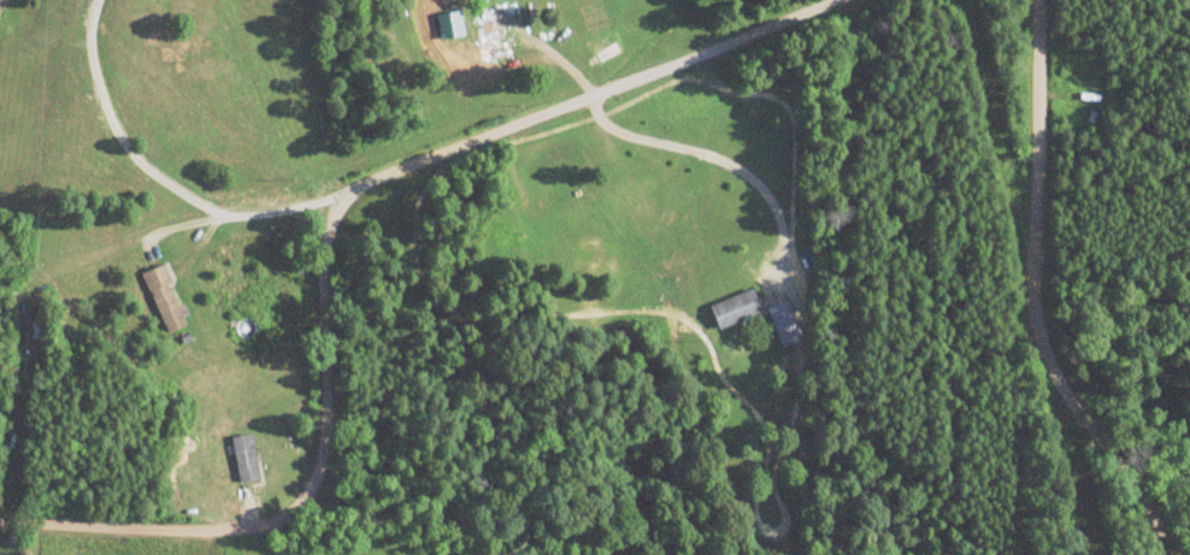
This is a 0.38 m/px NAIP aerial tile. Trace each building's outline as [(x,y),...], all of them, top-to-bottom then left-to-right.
[(491,54),(502,53),(498,9),(487,10),(491,54)] [(458,69),(466,92),(498,81),(491,58),(458,69)] [(168,333),(191,325),(184,306),(182,307),(167,265),(145,273),(168,333)] [(721,331),(764,312),(753,289),(711,308),(721,331)] [(261,481),(254,436),(233,439),(240,485),(261,481)]
